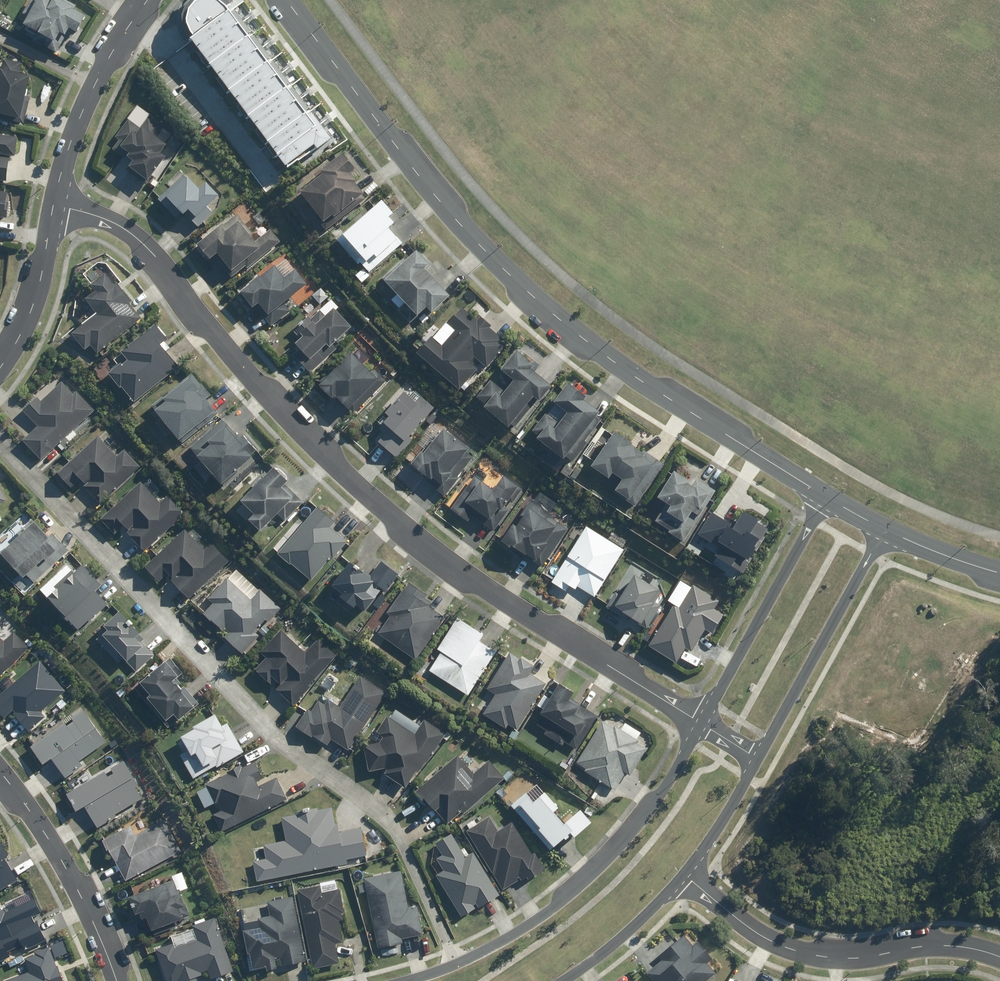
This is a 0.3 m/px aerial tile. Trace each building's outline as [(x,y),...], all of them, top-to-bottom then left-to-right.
[(15,18),(24,23),(21,28),(34,35),(31,39),(57,53),(70,30),(76,33),(85,17),(73,10),(76,5),(68,0),(26,0),(15,18)] [(0,69),(0,121),(24,126),(30,98),(26,97),(30,76),(21,74),(23,64),(5,60),(3,69),(0,69)] [(151,115),(137,105),(115,136),(119,139),(111,150),(122,158),(125,154),(132,159),(127,166),(148,180),(165,157),(159,153),(165,145),(158,139),(164,131),(147,119),(151,115)] [(335,127),(323,110),(314,116),(326,134),(335,127)] [(6,183),(11,154),(16,155),(19,135),(0,132),(0,183),(6,183)] [(322,173),(299,192),(328,229),(368,198),(349,175),(356,169),(342,152),(320,170),(322,173)] [(164,194),(167,197),(183,215),(188,210),(195,217),(192,220),(198,227),(213,214),(206,206),(218,195),(206,183),(199,189),(186,174),(164,194)] [(0,192),(0,216),(7,217),(10,193),(0,192)] [(337,241),(367,275),(402,243),(388,227),(394,222),(389,217),(393,213),(382,200),(337,241)] [(223,227),(220,223),(197,245),(211,260),(216,255),(235,275),(245,267),(248,271),(279,242),(268,231),(259,239),(236,214),(223,227)] [(432,314),(451,295),(426,270),(431,265),(414,248),(382,279),(423,322),(432,314)] [(255,306),(270,326),(291,309),(286,302),(308,284),(288,259),(277,267),(274,264),(240,292),(253,308),(255,306)] [(114,285),(104,273),(89,286),(93,292),(85,298),(97,313),(72,333),(86,350),(91,346),(96,353),(140,318),(128,302),(131,300),(117,282),(114,285)] [(293,355),(310,372),(338,346),(335,343),(352,326),(337,310),(340,307),(331,298),(313,316),(309,313),(292,329),(300,337),(294,343),(300,348),(293,355)] [(433,335),(418,354),(460,389),(477,368),(468,361),(473,355),(487,367),(507,343),(490,329),(492,327),(479,316),(476,320),(461,307),(446,325),(454,330),(443,344),(433,335)] [(134,403),(135,402),(178,367),(160,344),(168,337),(156,322),(113,357),(118,363),(107,371),(134,403)] [(489,380),(474,397),(509,428),(512,424),(515,426),(526,413),(523,410),(533,399),(538,403),(551,388),(530,369),(534,366),(517,351),(501,368),(513,379),(502,391),(489,380)] [(354,415),(387,384),(374,370),(371,373),(352,353),(318,385),(332,399),(336,395),(354,415)] [(192,373),(151,405),(182,444),(218,414),(205,398),(212,392),(203,381),(200,384),(192,373)] [(21,441),(41,462),(96,411),(76,390),(73,393),(62,382),(42,400),(37,396),(23,409),(38,425),(21,441)] [(585,439),(601,418),(597,415),(600,412),(584,400),(586,397),(569,383),(553,403),(566,414),(557,426),(543,416),(531,432),(571,464),(588,442),(585,439)] [(409,436),(434,408),(408,385),(385,411),(390,415),(379,426),(384,431),(376,440),(397,459),(414,440),(409,436)] [(241,439),(222,418),(190,447),(223,484),(259,451),(245,436),(241,439)] [(446,497),(483,451),(450,425),(445,431),(442,429),(423,452),(421,450),(411,463),(440,486),(437,489),(446,497)] [(634,506),(664,463),(644,449),(642,452),(613,432),(590,465),(618,484),(614,489),(620,494),(619,496),(634,506)] [(101,504),(139,468),(122,450),(116,455),(98,435),(56,473),(75,494),(84,486),(101,504)] [(249,520),(260,532),(279,513),(285,520),(303,503),(285,484),(287,482),(274,468),(240,500),(254,515),(249,520)] [(695,521),(716,491),(696,478),(693,483),(675,470),(658,496),(670,504),(658,523),(683,540),(695,521)] [(493,489),(475,476),(451,509),(468,521),(472,515),(493,530),(523,489),(503,475),(493,489)] [(141,482),(100,519),(115,536),(123,528),(144,551),(186,514),(168,495),(160,502),(141,482)] [(513,524),(501,541),(510,548),(512,545),(541,566),(568,529),(548,515),(556,504),(538,491),(519,516),(522,518),(516,526),(513,524)] [(335,519),(318,505),(276,552),(311,583),(348,541),(330,525),(335,519)] [(746,560),(759,539),(750,534),(758,520),(743,511),(735,525),(711,511),(697,534),(715,545),(716,542),(746,560)] [(0,554),(23,579),(28,574),(35,583),(70,551),(50,529),(45,533),(35,522),(0,554)] [(572,585),(596,600),(626,551),(586,526),(551,582),(568,592),(572,585)] [(186,530),(145,567),(163,586),(170,579),(188,599),(230,561),(213,542),(204,550),(186,530)] [(741,572),(717,556),(711,564),(735,580),(741,572)] [(373,583),(375,580),(370,576),(350,561),(324,595),(350,614),(355,607),(362,612),(373,597),(366,592),(373,583)] [(381,561),(370,576),(375,580),(373,583),(386,592),(399,575),(381,561)] [(101,586),(82,565),(74,572),(67,564),(40,589),(79,632),(109,604),(96,590),(101,586)] [(209,599),(212,602),(202,615),(225,635),(222,638),(241,655),(259,634),(254,630),(262,621),(268,626),(282,609),(235,568),(209,599)] [(623,613),(646,628),(661,606),(656,603),(663,591),(635,573),(621,594),(615,590),(605,607),(621,617),(623,613)] [(435,600),(409,583),(375,633),(416,661),(446,616),(431,606),(435,600)] [(680,607),(675,604),(647,647),(675,665),(685,649),(691,653),(707,629),(713,633),(725,615),(716,610),(721,602),(694,584),(680,607)] [(107,630),(102,635),(137,670),(154,654),(142,643),(146,639),(119,612),(104,627),(107,630)] [(440,653),(428,670),(469,697),(498,653),(478,641),(483,634),(458,618),(437,650),(440,653)] [(280,683),(275,689),(293,704),(337,654),(315,635),(305,647),(296,639),(302,632),(289,620),(261,653),(266,657),(253,672),(269,685),(274,679),(280,683)] [(0,635),(0,677),(28,646),(12,632),(5,639),(0,635)] [(518,729),(544,683),(529,675),(534,667),(508,653),(487,691),(493,695),(482,715),(506,729),(509,724),(518,729)] [(183,673),(171,657),(135,687),(145,700),(170,729),(179,721),(199,704),(177,678),(183,673)] [(0,696),(0,711),(5,717),(12,712),(29,731),(45,717),(41,712),(66,691),(40,661),(0,696)] [(307,709),(296,727),(327,746),(331,740),(349,752),(386,691),(360,676),(341,707),(328,699),(326,703),(320,699),(311,712),(307,709)] [(577,749),(598,716),(569,697),(572,692),(559,684),(535,723),(577,749)] [(376,733),(368,743),(363,745),(368,772),(381,770),(404,787),(419,767),(421,769),(446,735),(424,719),(420,725),(395,707),(376,733)] [(42,765),(51,759),(66,779),(83,766),(80,761),(107,741),(83,709),(55,730),(52,726),(27,744),(42,765)] [(188,749),(178,754),(192,779),(243,752),(226,722),(221,725),(216,714),(193,727),(194,729),(181,736),(188,749)] [(637,740),(641,734),(624,722),(620,729),(605,719),(576,763),(615,790),(626,773),(629,775),(648,748),(637,740)] [(457,754),(414,792),(423,802),(426,799),(449,826),(505,777),(490,760),(474,774),(457,754)] [(124,759),(65,794),(76,812),(84,807),(98,829),(120,815),(118,812),(143,798),(136,787),(140,785),(124,759)] [(210,818),(219,834),(287,799),(273,772),(264,777),(255,761),(243,767),(241,765),(227,772),(228,775),(197,791),(206,809),(213,804),(218,814),(210,818)] [(536,791),(515,810),(551,850),(572,831),(536,791)] [(251,848),(257,881),(348,863),(348,860),(367,856),(361,826),(338,831),(333,807),(317,810),(316,807),(296,811),(297,814),(282,817),(287,841),(251,848)] [(489,815),(465,830),(504,889),(522,878),(525,883),(545,869),(534,852),(531,854),(511,823),(499,830),(489,815)] [(103,840),(125,881),(182,851),(165,818),(147,828),(141,816),(119,828),(120,831),(103,840)] [(500,895),(473,852),(466,857),(451,833),(436,843),(443,854),(437,858),(444,870),(436,875),(463,918),(500,895)] [(16,882),(3,859),(10,855),(0,837),(0,891),(16,882)] [(401,870),(363,878),(378,949),(403,944),(402,940),(424,935),(418,906),(409,908),(401,870)] [(183,872),(172,876),(174,880),(178,892),(189,887),(183,872)] [(128,897),(138,922),(147,918),(152,931),(188,917),(178,892),(174,880),(128,897)] [(346,921),(338,880),(297,889),(313,970),(339,965),(335,946),(344,944),(339,923),(346,921)] [(305,961),(292,896),(239,907),(252,971),(305,961)] [(0,908),(0,963),(47,942),(36,916),(41,914),(34,899),(3,913),(1,907),(0,908)] [(165,980),(189,980),(209,974),(210,979),(234,971),(214,916),(192,924),(194,928),(171,936),(172,941),(154,948),(165,980)] [(647,972),(654,980),(706,980),(716,973),(707,962),(713,957),(698,939),(692,944),(685,935),(659,956),(661,960),(647,972)] [(50,945),(34,951),(36,956),(22,961),(27,973),(5,980),(64,980),(50,945)]
